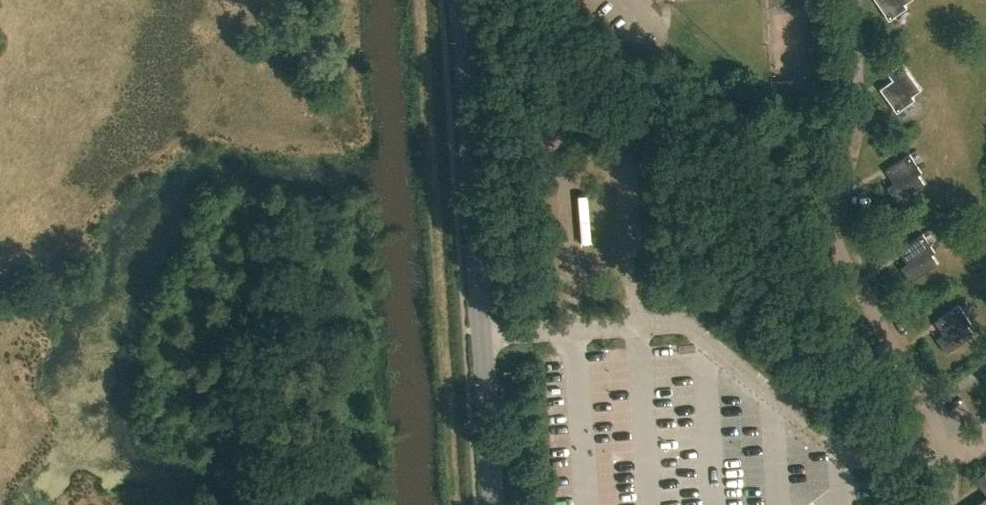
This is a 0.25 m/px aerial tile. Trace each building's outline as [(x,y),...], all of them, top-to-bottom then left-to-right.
[(885,14),(888,18),(906,6),(904,2),(907,0),(876,0),(886,14),(885,14)] [(887,71),(892,78),(880,87),(893,105),(892,105),(896,111),(914,98),(911,94),(920,88),(900,62),(887,71)] [(893,181),(886,186),(896,200),(923,182),(917,173),(921,170),(909,152),(885,168),(893,181)] [(898,249),(907,262),(900,266),(910,280),(937,262),(930,253),(934,250),(922,232),(898,249)] [(934,320),(943,333),(936,338),(946,351),(973,333),(966,324),(970,321),(958,304),(934,320)] [(985,470),(974,478),(985,495),(985,471),(985,470)] [(973,504),(985,504),(985,496),(973,504)]
